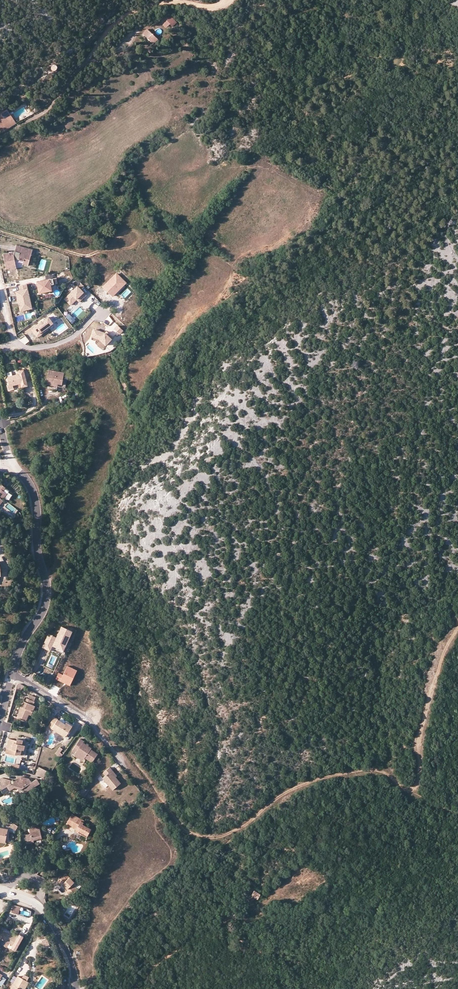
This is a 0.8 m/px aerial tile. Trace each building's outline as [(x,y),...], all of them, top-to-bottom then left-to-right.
[(171,16),(163,24),(166,27),(170,23),(172,26),(175,23),(173,20),(174,19),(171,16)] [(147,28),(143,33),(153,42),(157,38),(147,28)] [(0,112),(0,130),(1,132),(16,122),(6,108),(0,112)] [(25,253),(27,247),(16,245),(15,251),(25,253)] [(10,255),(9,252),(3,254),(6,269),(11,268),(11,269),(16,267),(15,260),(18,259),(24,260),(24,258),(30,259),(32,249),(27,247),(25,253),(15,251),(14,254),(10,255)] [(113,297),(126,283),(116,273),(103,287),(113,297)] [(37,283),(39,294),(47,292),(46,287),(50,286),(57,284),(56,278),(37,283)] [(29,309),(32,308),(26,284),(19,286),(20,291),(16,292),(21,311),(24,311),(29,309)] [(79,302),(86,295),(77,286),(64,299),(70,305),(76,299),(79,302)] [(88,307),(94,311),(98,306),(93,302),(88,307)] [(48,316),(34,326),(36,329),(39,333),(44,329),(53,322),(48,316)] [(119,333),(122,329),(116,324),(113,328),(119,333)] [(104,332),(93,328),(90,335),(98,338),(105,344),(112,336),(105,330),(104,332)] [(37,337),(46,331),(44,329),(36,335),(37,337)] [(24,335),(19,339),(23,344),(28,340),(24,335)] [(58,386),(59,382),(61,383),(62,378),(63,371),(49,369),(46,385),(58,386)] [(17,371),(17,374),(6,376),(8,384),(12,383),(13,385),(20,383),(21,387),(26,385),(22,370),(17,371)] [(52,646),(54,643),(65,648),(72,631),(61,626),(57,636),(49,633),(42,648),(50,651),(52,646)] [(58,673),(56,679),(70,685),(77,670),(67,666),(63,675),(58,673)] [(25,721),(28,714),(30,710),(32,712),(35,706),(34,705),(35,701),(34,700),(28,698),(27,697),(26,701),(24,700),(16,716),(25,721)] [(66,738),(74,726),(67,722),(66,724),(64,723),(55,718),(50,727),(66,738)] [(15,739),(14,741),(7,739),(5,748),(3,753),(13,756),(13,754),(19,756),(21,751),(23,752),(25,746),(21,745),(23,741),(15,739)] [(73,752),(76,753),(84,759),(86,760),(87,759),(92,762),(97,754),(92,751),(93,749),(83,743),(84,742),(81,740),(73,752)] [(84,759),(76,753),(74,756),(83,762),(84,759)] [(120,783),(116,778),(111,773),(113,771),(111,768),(103,774),(106,777),(104,779),(112,790),(120,783)] [(44,778),(47,773),(39,769),(36,774),(44,778)] [(13,781),(3,778),(0,780),(0,788),(3,793),(9,790),(15,787),(18,788),(18,789),(23,787),(31,782),(29,778),(21,776),(13,781)] [(31,782),(23,787),(26,792),(39,784),(36,779),(31,782)] [(86,789),(82,787),(77,795),(81,797),(86,789)] [(84,821),(73,816),(68,826),(78,831),(77,833),(87,837),(91,828),(83,824),(84,821)] [(42,838),(40,827),(32,828),(33,834),(28,835),(29,840),(28,840),(28,844),(35,843),(35,839),(42,838)] [(57,882),(61,886),(61,885),(63,883),(68,888),(66,890),(65,891),(69,894),(72,891),(75,893),(79,889),(74,884),(75,882),(70,877),(68,879),(64,875),(57,882)] [(17,938),(1,929),(0,930),(0,939),(0,943),(11,949),(17,938)] [(27,980),(19,976),(14,984),(17,987),(15,988),(14,988),(22,988),(27,980)]
